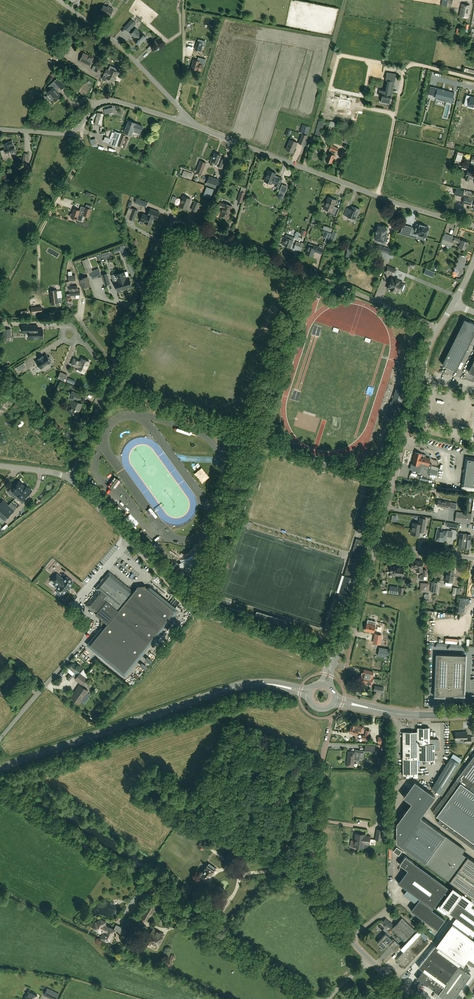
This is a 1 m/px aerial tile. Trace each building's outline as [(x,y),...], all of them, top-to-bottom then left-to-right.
[(459,9),(460,0),(459,0),(442,0),(441,5),(447,6),(452,7),(459,9)] [(468,18),(470,5),(461,4),(459,16),(468,18)] [(104,6),(100,12),(110,16),(113,9),(108,6),(107,7),(104,6)] [(131,28),(136,23),(131,18),(126,24),(131,28)] [(135,37),(133,40),(139,45),(146,37),(140,32),(139,33),(138,32),(139,31),(136,29),(131,34),(134,37),(134,36),(135,37)] [(60,55),(64,48),(59,45),(54,53),(57,55),(58,54),(60,55)] [(79,61),(90,66),(94,57),(83,52),(79,61)] [(198,58),(197,61),(200,61),(199,64),(198,70),(201,71),(203,66),(204,66),(206,60),(198,58)] [(191,69),(197,71),(198,70),(199,64),(200,61),(197,61),(194,60),(191,69)] [(116,77),(118,73),(111,69),(110,71),(106,69),(103,77),(102,78),(103,80),(105,81),(106,80),(107,78),(113,81),(116,76),(116,77)] [(390,104),(392,92),(387,91),(389,80),(395,81),(396,74),(387,72),(385,80),(389,80),(387,91),(383,90),(381,102),(390,104)] [(61,96),(55,90),(59,86),(54,81),(50,85),(52,88),(47,93),(54,101),(61,96)] [(436,93),(435,98),(452,102),(452,101),(454,101),(454,99),(453,98),(454,92),(433,87),(432,92),(436,93)] [(464,105),(468,106),(468,105),(473,106),(473,97),(466,95),(464,105)] [(350,101),(339,99),(338,106),(348,108),(350,101)] [(131,135),(132,132),(136,123),(132,122),(132,121),(130,120),(129,121),(124,132),(131,135)] [(314,137),(319,139),(323,127),(327,128),(328,122),(323,121),(323,122),(319,121),(314,137)] [(136,123),(132,132),(139,135),(143,126),(136,123)] [(307,136),(310,127),(303,124),(300,133),(302,134),(299,143),(303,145),(307,136)] [(115,132),(111,144),(116,146),(121,134),(115,132)] [(122,134),(118,146),(125,148),(129,139),(125,138),(126,136),(122,134)] [(290,140),(286,150),(289,151),(289,152),(291,154),(292,152),(293,153),(297,143),(290,140)] [(8,153),(10,152),(11,154),(16,152),(17,154),(12,141),(9,142),(3,144),(5,149),(4,149),(5,152),(1,153),(3,159),(10,157),(8,153)] [(331,146),(325,160),(328,161),(328,162),(329,162),(332,163),(335,155),(336,152),(338,148),(331,146)] [(22,164),(24,165),(22,173),(27,174),(30,166),(26,165),(28,154),(24,153),(22,164)] [(210,164),(213,166),(214,162),(217,163),(216,165),(222,167),(225,160),(220,158),(221,155),(215,153),(213,157),(212,157),(211,161),(210,164)] [(202,174),(206,163),(200,161),(196,172),(202,174)] [(278,188),(282,178),(278,177),(278,178),(274,177),(276,173),(268,170),(264,181),(265,181),(266,183),(269,184),(270,183),(271,184),(272,183),(275,184),(274,186),(278,188)] [(182,176),(191,179),(193,173),(184,171),(182,176)] [(473,179),(473,177),(473,173),(467,171),(465,179),(469,181),(470,178),(473,179)] [(219,179),(209,176),(206,184),(215,188),(219,179)] [(12,203),(14,197),(9,196),(9,197),(3,195),(3,194),(0,193),(0,199),(12,203)] [(187,209),(191,199),(183,196),(179,206),(187,209)] [(472,199),(464,196),(462,203),(470,205),(472,199)] [(328,197),(325,205),(328,206),(326,210),(332,212),(331,214),(329,213),(336,216),(339,208),(338,210),(335,209),(335,208),(333,208),(334,206),(336,200),(328,197)] [(148,202),(137,198),(135,203),(146,207),(148,202)] [(196,212),(200,203),(195,201),(191,210),(196,212)] [(228,218),(232,206),(224,204),(220,202),(218,206),(222,208),(221,211),(220,210),(220,213),(218,212),(219,208),(215,206),(214,208),(212,207),(210,213),(218,216),(219,215),(228,218)] [(85,207),(83,215),(89,217),(91,209),(85,207)] [(344,215),(356,220),(360,209),(354,207),(353,210),(347,208),(344,215)] [(133,208),(129,219),(134,221),(138,210),(133,208)] [(74,209),(72,214),(71,213),(70,214),(70,216),(70,217),(71,217),(71,218),(81,221),(83,216),(81,215),(82,211),(74,209)] [(157,219),(159,212),(150,209),(148,215),(142,213),(140,221),(152,225),(154,218),(157,219)] [(375,237),(380,239),(380,240),(384,242),(385,240),(385,239),(387,234),(387,233),(386,233),(387,229),(381,227),(382,226),(381,225),(381,226),(378,225),(378,224),(378,225),(376,231),(376,232),(375,237)] [(414,233),(426,237),(429,227),(426,227),(426,226),(420,224),(420,225),(416,224),(415,229),(412,228),(412,227),(408,226),(406,232),(401,230),(400,233),(410,236),(411,232),(414,233)] [(290,248),(293,240),(294,237),(286,234),(285,237),(284,237),(282,245),(290,248)] [(445,234),(443,239),(451,242),(453,236),(445,234)] [(460,244),(459,247),(465,250),(467,242),(462,240),(461,240),(455,237),(453,241),(460,244)] [(323,249),(324,246),(320,245),(319,247),(309,244),(305,253),(312,256),(314,251),(321,254),(323,249)] [(377,250),(389,254),(390,249),(379,246),(377,250)] [(389,254),(377,250),(376,257),(384,259),(387,260),(389,254)] [(86,272),(92,270),(88,258),(82,260),(86,272)] [(396,269),(386,266),(384,271),(394,275),(396,269)] [(435,271),(425,267),(424,272),(433,276),(435,271)] [(98,269),(90,272),(92,278),(101,275),(98,269)] [(126,277),(124,271),(120,273),(125,289),(132,287),(129,276),(126,277)] [(125,289),(120,273),(115,274),(117,281),(115,281),(118,291),(125,289)] [(78,289),(77,286),(70,286),(69,282),(76,281),(75,275),(68,276),(69,282),(66,282),(67,287),(69,286),(69,296),(80,295),(80,289),(78,289)] [(88,277),(79,279),(82,288),(90,286),(88,277)] [(395,280),(391,278),(387,287),(391,289),(391,290),(395,291),(395,290),(399,292),(403,283),(399,281),(399,280),(395,279),(395,280)] [(52,304),(58,303),(62,303),(62,297),(58,298),(57,294),(57,291),(53,292),(53,294),(51,295),(52,304)] [(32,315),(42,313),(41,306),(31,308),(32,315)] [(473,334),(473,324),(464,319),(442,364),(456,371),(473,334)] [(323,334),(325,326),(318,324),(316,333),(323,334)] [(30,333),(30,339),(43,338),(43,329),(37,329),(37,325),(35,325),(23,326),(23,333),(30,333)] [(43,356),(42,355),(41,356),(38,358),(39,359),(36,361),(40,369),(42,368),(44,371),(51,367),(49,363),(51,362),(51,360),(52,360),(50,356),(48,357),(46,354),(43,356)] [(77,369),(85,372),(89,361),(82,358),(80,361),(74,359),(72,365),(78,367),(77,369)] [(27,366),(24,362),(16,368),(18,372),(27,366)] [(408,362),(402,379),(408,381),(414,363),(408,362)] [(67,375),(68,375),(60,372),(58,378),(62,379),(65,381),(67,375)] [(79,412),(83,404),(77,402),(79,398),(80,399),(81,394),(72,390),(70,395),(75,397),(74,400),(73,400),(68,412),(77,416),(79,411),(79,412)] [(429,474),(432,464),(429,463),(430,458),(425,457),(425,455),(415,452),(411,470),(427,473),(429,474)] [(472,488),(473,489),(473,458),(468,457),(466,459),(462,487),(472,488)] [(315,464),(332,469),(334,464),(317,458),(315,464)] [(25,487),(19,482),(13,489),(12,488),(9,492),(15,498),(16,497),(25,487)] [(26,486),(25,487),(16,497),(23,503),(26,499),(25,498),(32,491),(26,486)] [(437,506),(442,507),(449,508),(449,507),(456,509),(457,503),(438,500),(437,506)] [(8,506),(3,501),(0,504),(0,511),(2,513),(8,506)] [(8,506),(2,513),(7,518),(14,510),(8,506)] [(455,522),(470,524),(471,513),(456,511),(455,522)] [(419,524),(413,523),(412,529),(411,529),(410,534),(419,535),(420,531),(424,532),(426,519),(420,518),(419,524)] [(436,529),(435,540),(446,541),(447,536),(452,537),(453,530),(447,530),(436,529)] [(469,549),(471,535),(460,533),(458,547),(469,549)] [(201,552),(206,553),(210,544),(204,542),(201,552)] [(200,553),(195,555),(194,557),(191,559),(187,560),(183,561),(178,564),(181,569),(198,575),(203,559),(200,553)] [(417,568),(416,572),(422,572),(424,572),(423,573),(423,576),(420,576),(419,579),(424,579),(424,576),(426,576),(427,570),(422,570),(422,561),(411,561),(411,568),(417,568)] [(403,575),(404,572),(404,569),(390,567),(390,572),(393,573),(393,574),(394,574),(394,575),(397,575),(397,574),(403,575)] [(446,574),(445,581),(453,582),(454,574),(453,574),(454,569),(447,568),(446,574)] [(86,605),(96,613),(95,614),(102,620),(101,622),(101,627),(103,628),(90,644),(124,673),(175,610),(146,586),(137,587),(133,592),(109,572),(104,578),(103,578),(101,581),(95,588),(98,590),(93,596),(93,595),(90,598),(91,598),(86,605)] [(69,587),(73,582),(67,577),(64,580),(57,573),(52,580),(59,586),(57,589),(58,590),(56,592),(60,595),(61,593),(63,594),(67,590),(68,590),(70,588),(69,587)] [(460,598),(458,612),(461,613),(464,613),(465,607),(465,604),(468,605),(469,599),(460,598)] [(286,620),(257,611),(255,616),(284,626),(286,620)] [(367,624),(365,631),(373,633),(375,626),(376,622),(368,620),(367,624)] [(388,657),(388,654),(385,653),(386,649),(379,647),(378,655),(388,657)] [(435,694),(436,696),(462,695),(464,693),(466,655),(436,654),(435,694)] [(72,675),(76,670),(70,665),(66,669),(72,675)] [(373,672),(364,669),(362,675),(361,675),(360,678),(359,680),(360,680),(360,681),(371,684),(373,678),(372,678),(372,675),(374,674),(373,672)] [(82,685),(87,679),(80,673),(75,679),(82,685)] [(16,680),(21,685),(24,682),(19,677),(16,680)] [(10,678),(4,686),(11,691),(17,683),(10,678)] [(75,692),(75,693),(72,698),(79,703),(88,691),(80,685),(75,692)] [(383,687),(375,685),(373,691),(382,693),(383,687)] [(351,723),(349,731),(357,734),(358,731),(360,732),(361,729),(354,727),(355,724),(351,723)] [(417,732),(417,759),(434,760),(434,750),(438,750),(439,749),(439,741),(438,741),(436,739),(435,740),(434,739),(433,739),(432,740),(431,739),(430,739),(429,740),(429,728),(417,728),(417,732)] [(457,736),(457,740),(465,740),(465,743),(471,743),(471,736),(467,736),(467,731),(462,731),(462,732),(455,732),(455,736),(457,736)] [(403,775),(417,775),(417,759),(417,732),(403,732),(403,775)] [(353,767),(354,760),(359,760),(360,760),(360,757),(363,758),(363,751),(357,750),(357,753),(355,752),(348,751),(346,766),(353,767)] [(453,753),(431,788),(440,793),(459,763),(463,756),(456,752),(454,754),(453,753)] [(433,812),(436,815),(440,818),(437,822),(473,849),(473,755),(433,812)] [(410,803),(396,824),(396,842),(424,863),(449,881),(473,899),(473,861),(467,856),(462,853),(464,849),(420,817),(435,796),(414,781),(402,797),(410,803)] [(182,821),(192,828),(194,826),(184,818),(182,821)] [(376,828),(375,840),(381,841),(383,829),(376,828)] [(354,846),(360,847),(359,848),(362,848),(362,847),(363,848),(363,847),(365,847),(366,847),(367,846),(368,845),(368,844),(369,844),(370,836),(365,835),(365,834),(355,833),(354,842),(354,843),(354,846)] [(203,838),(197,846),(203,850),(205,848),(209,841),(203,838)] [(448,887),(405,857),(399,865),(407,870),(398,883),(419,899),(411,910),(437,929),(444,919),(432,909),(432,908),(433,908),(448,887)] [(209,863),(200,875),(207,880),(216,868),(209,863)] [(150,901),(140,918),(147,922),(157,905),(150,901)] [(456,902),(448,912),(473,931),(473,914),(456,902)] [(391,923),(386,918),(382,922),(384,923),(383,924),(386,927),(387,926),(388,927),(388,926),(391,923)] [(402,918),(391,929),(404,941),(415,930),(402,918)] [(456,918),(437,944),(466,964),(470,959),(473,962),(473,931),(456,918)] [(104,926),(105,922),(101,921),(101,920),(100,920),(99,921),(98,921),(98,922),(97,924),(96,923),(95,923),(94,927),(94,928),(94,929),(100,932),(101,930),(104,932),(101,938),(107,941),(107,940),(109,937),(111,936),(110,933),(112,929),(107,926),(107,927),(104,926)] [(114,930),(127,937),(129,931),(116,925),(114,930),(113,929),(113,930),(114,930),(113,930),(114,930)] [(163,935),(153,929),(147,940),(146,944),(150,946),(152,942),(158,945),(158,944),(159,945),(160,944),(160,943),(160,942),(163,935)] [(385,933),(377,942),(384,949),(388,944),(394,950),(400,945),(393,938),(392,939),(385,933)] [(395,960),(404,968),(428,942),(419,934),(395,960)] [(423,983),(424,983),(426,985),(427,984),(433,989),(433,990),(438,993),(438,994),(445,998),(453,998),(470,975),(466,972),(469,968),(465,965),(466,964),(437,944),(418,967),(423,970),(417,978),(423,983)]
